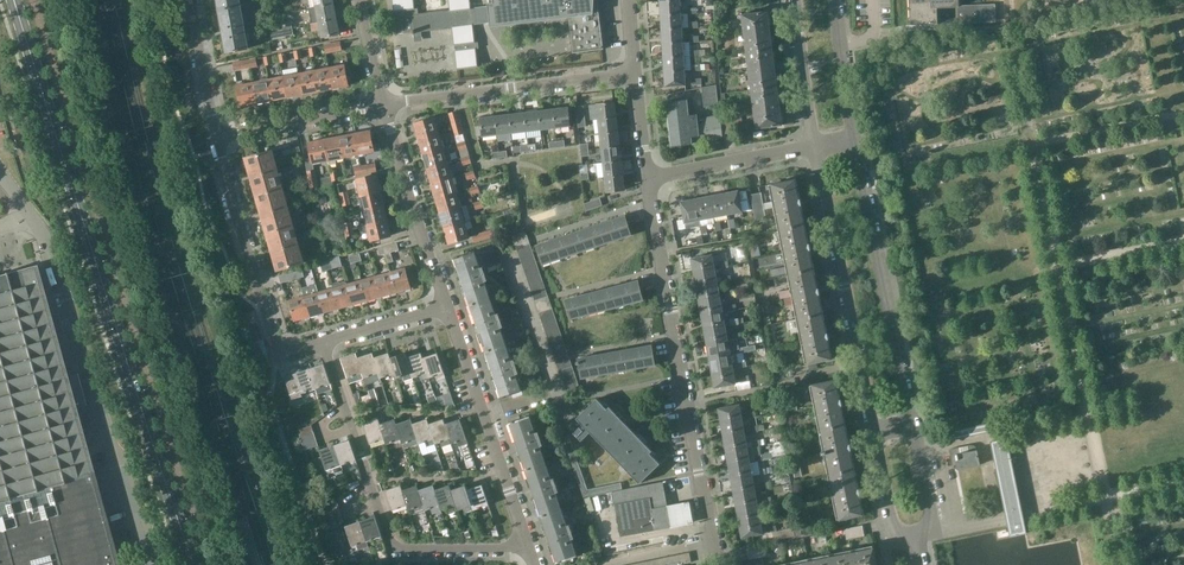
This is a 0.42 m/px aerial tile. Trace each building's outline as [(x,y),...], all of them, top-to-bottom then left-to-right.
[(220,10),(242,6),(241,0),(218,0),(220,10)] [(394,11),(395,11),(396,17),(395,17),(397,34),(412,32),(413,34),(414,34),(415,38),(415,37),(421,36),(422,37),(422,31),(453,27),(455,44),(456,51),(455,51),(458,69),(458,68),(476,66),(477,66),(477,67),(478,67),(476,49),(479,49),(478,41),(475,41),(473,25),(476,25),(476,24),(490,23),(491,26),(566,16),(565,13),(568,13),(573,53),(604,49),(598,0),(493,0),(494,3),(488,3),(488,6),(474,8),(474,7),(471,8),(470,0),(449,0),(451,10),(419,14),(418,8),(418,7),(415,8),(414,0),(393,0),(394,11)] [(660,1),(661,15),(681,14),(680,0),(660,1)] [(912,25),(980,22),(980,6),(958,6),(957,0),(911,0),(912,25)] [(316,7),(319,22),(337,18),(334,3),(316,7)] [(220,10),(224,36),(227,52),(249,48),(242,6),(220,10)] [(272,6),(265,7),(267,17),(274,15),(272,6)] [(772,49),(768,11),(741,13),(746,53),(772,49)] [(661,15),(662,30),(682,28),(681,14),(661,15)] [(337,18),(319,22),(322,38),(340,34),(337,18)] [(292,29),(290,22),(282,24),(283,31),(292,29)] [(662,30),(663,44),(683,43),(682,28),(662,30)] [(293,36),(292,29),(283,31),(270,33),(272,40),(293,36)] [(342,50),(341,43),(325,45),(326,53),(342,50)] [(663,44),(664,58),(683,57),(683,43),(663,44)] [(316,47),(309,48),(311,57),(318,55),(316,47)] [(746,53),(751,90),(777,87),(772,49),(746,53)] [(303,58),(301,50),(294,51),(296,60),(303,58)] [(287,53),(280,54),(281,62),(288,61),(287,53)] [(271,56),(264,57),(266,65),(273,64),(271,56)] [(683,57),(664,58),(665,72),(684,71),(683,57)] [(249,61),(250,68),(257,67),(256,59),(249,61)] [(249,61),(234,63),(235,71),(250,68),(249,61)] [(345,66),(329,69),(330,72),(333,89),(333,88),(348,85),(348,86),(349,86),(345,66)] [(333,89),(330,72),(329,69),(314,72),(318,92),(318,91),(333,88),(333,89)] [(684,71),(665,72),(666,87),(685,85),(684,71)] [(314,72),(299,75),(303,95),(303,94),(317,91),(318,92),(314,72)] [(299,75),(284,78),(288,98),(288,96),(302,94),(302,95),(303,95),(299,75)] [(269,81),(272,100),(273,100),(273,99),(287,97),(287,98),(288,98),(284,78),(269,81)] [(269,81),(253,84),(257,103),(258,103),(257,102),(272,100),(272,101),(272,100),(269,81)] [(257,103),(253,84),(238,86),(242,106),(242,105),(257,102),(257,103)] [(705,106),(719,105),(717,85),(702,87),(705,106)] [(756,128),(770,127),(782,125),(777,87),(751,90),(756,128)] [(691,137),(698,136),(699,141),(722,136),(720,116),(708,118),(703,119),(704,124),(698,125),(697,115),(690,116),(688,100),(666,102),(666,103),(667,103),(672,145),(671,145),(671,146),(692,143),(691,137)] [(598,119),(616,117),(614,102),(596,104),(598,119)] [(554,109),(556,127),(570,125),(568,107),(554,109)] [(541,129),(556,127),(554,109),(539,111),(541,129)] [(454,129),(461,127),(457,111),(450,113),(454,129)] [(527,130),(541,129),(539,111),(524,113),(527,130)] [(731,111),(723,112),(726,134),(734,133),(731,111)] [(741,111),(733,113),(734,126),(743,126),(741,111)] [(512,132),(527,130),(524,113),(510,114),(512,132)] [(497,134),(512,132),(510,114),(495,116),(497,134)] [(482,136),(497,134),(495,116),(480,118),(482,134),(482,136)] [(616,117),(598,119),(600,134),(618,131),(616,117)] [(414,124),(419,139),(439,133),(434,118),(414,124)] [(456,135),(463,133),(461,127),(454,129),(456,135)] [(370,130),(370,131),(355,134),(355,133),(359,153),(374,151),(370,130)] [(618,131),(600,134),(602,148),(620,146),(618,131)] [(340,136),(344,159),(352,157),(351,155),(359,153),(355,133),(355,134),(340,137),(340,136)] [(419,139),(423,154),(443,148),(439,133),(419,139)] [(325,139),(329,159),(330,164),(337,163),(336,160),(344,159),(340,136),(339,136),(340,137),(325,140),(325,139)] [(310,142),(309,142),(313,162),(329,159),(325,139),(324,139),(324,140),(310,143),(310,142)] [(459,150),(467,147),(466,141),(458,144),(459,150)] [(620,146),(602,148),(603,163),(621,160),(620,146)] [(423,154),(427,169),(447,163),(443,148),(423,154)] [(251,173),(253,174),(255,179),(253,180),(257,195),(283,188),(272,151),(247,158),(251,173)] [(464,165),(472,162),(470,156),(462,158),(464,165)] [(621,160),(603,163),(605,177),(623,175),(621,160)] [(361,166),(363,174),(377,171),(375,163),(361,166)] [(427,169),(432,184),(452,178),(447,163),(427,169)] [(308,171),(311,187),(318,186),(315,170),(308,171)] [(476,177),(474,171),(466,173),(468,179),(476,177)] [(361,194),(380,190),(376,175),(357,179),(361,194)] [(605,177),(607,192),(625,190),(623,175),(605,177)] [(432,184),(436,198),(456,193),(452,178),(432,184)] [(794,180),(781,183),(772,184),(781,229),(803,225),(799,206),(802,205),(801,199),(801,198),(798,199),(794,180)] [(480,192),(478,186),(470,188),(472,194),(480,192)] [(293,225),(283,188),(257,195),(262,210),(264,211),(265,216),(264,218),(268,233),(293,225)] [(339,191),(341,199),(349,197),(348,189),(339,191)] [(380,190),(361,194),(364,209),(383,205),(380,190)] [(724,193),(728,214),(743,211),(739,190),(724,193)] [(436,198),(440,213),(460,208),(456,193),(436,198)] [(713,217),(728,214),(724,193),(709,196),(713,217)] [(761,193),(752,195),(751,195),(756,222),(766,220),(761,193)] [(709,196),(695,199),(699,220),(700,224),(706,223),(706,225),(708,225),(707,218),(713,217),(709,196)] [(349,197),(341,199),(342,206),(351,204),(349,197)] [(600,198),(585,204),(587,211),(602,206),(600,198)] [(700,224),(699,220),(695,199),(681,202),(685,222),(686,228),(700,225),(700,224)] [(486,200),(483,201),(475,203),(477,209),(488,206),(486,200)] [(383,205),(364,209),(368,224),(387,220),(383,205)] [(445,228),(464,222),(469,220),(465,206),(460,208),(440,213),(445,228)] [(614,241),(632,235),(625,216),(608,222),(614,241)] [(344,230),(353,228),(351,220),(342,222),(344,230)] [(363,233),(369,232),(371,240),(391,235),(387,220),(368,224),(359,226),(360,231),(363,233)] [(469,237),(464,222),(445,228),(449,243),(469,237)] [(608,222),(601,224),(590,228),(596,246),(614,241),(608,222)] [(304,263),(293,225),(268,233),(272,247),(274,248),(276,253),(275,255),(274,255),(279,270),(304,263)] [(811,250),(811,249),(810,243),(807,244),(803,225),(781,229),(790,274),(812,270),(808,251),(811,250)] [(590,228),(584,230),(572,233),(578,252),(596,246),(590,228)] [(473,235),(475,242),(493,237),(491,230),(473,235)] [(530,243),(526,231),(513,236),(517,248),(530,243)] [(572,233),(566,235),(554,239),(561,258),(578,252),(572,233)] [(554,239),(549,241),(537,245),(543,264),(561,258),(554,239)] [(397,243),(383,247),(385,254),(391,252),(399,250),(397,243)] [(532,250),(530,243),(517,248),(520,254),(532,250)] [(520,254),(522,261),(535,256),(532,250),(520,254)] [(454,258),(461,279),(470,304),(490,297),(485,280),(487,280),(482,265),(480,266),(475,251),(454,258)] [(391,252),(385,254),(387,262),(393,260),(391,252)] [(694,272),(715,269),(713,254),(691,258),(694,272)] [(524,268),(537,263),(535,256),(522,261),(524,268)] [(322,270),(328,268),(326,262),(320,263),(322,270)] [(524,268),(527,274),(539,270),(537,263),(524,268)] [(115,550),(95,474),(94,474),(37,264),(19,269),(18,265),(5,269),(6,272),(5,272),(5,273),(0,274),(0,564),(119,564),(115,550)] [(390,272),(396,293),(411,289),(406,268),(390,272)] [(697,287),(718,283),(732,280),(731,275),(717,277),(715,269),(694,272),(697,287)] [(529,281),(541,276),(539,270),(527,274),(529,281)] [(820,295),(820,294),(819,288),(816,288),(812,270),(790,274),(799,319),(821,314),(817,295),(820,295)] [(298,271),(280,277),(282,283),(299,278),(298,271)] [(396,293),(390,272),(376,276),(382,297),(396,293)] [(382,297),(376,276),(361,280),(367,301),(382,297)] [(529,281),(531,288),(544,283),(541,276),(529,281)] [(367,301),(361,280),(347,284),(353,305),(367,301)] [(638,281),(620,285),(625,305),(643,300),(638,281)] [(333,288),(338,309),(353,305),(347,284),(346,283),(345,283),(344,282),(343,282),(343,283),(342,283),(341,284),(340,283),(339,283),(338,282),(336,282),(335,283),(334,283),(334,284),(333,284),(333,286),(332,287),(332,288),(333,288)] [(533,294),(546,290),(544,283),(531,288),(533,294)] [(699,301),(721,297),(718,283),(697,287),(699,301)] [(620,285),(602,290),(607,310),(625,305),(620,285)] [(318,292),(324,313),(338,309),(333,288),(318,292)] [(533,294),(536,301),(548,296),(546,290),(533,294)] [(602,290),(584,295),(589,314),(607,310),(602,290)] [(304,297),(309,317),(324,313),(318,292),(304,297)] [(589,314),(584,295),(566,300),(571,319),(589,314)] [(553,309),(550,300),(548,296),(536,301),(540,313),(553,309)] [(309,317),(304,297),(289,301),(295,321),(309,317)] [(470,304),(485,350),(506,343),(500,327),(503,326),(498,312),(496,313),(490,297),(470,304)] [(699,301),(702,315),(723,311),(721,297),(699,301)] [(555,315),(553,309),(540,313),(542,320),(555,315)] [(243,322),(257,318),(255,310),(241,315),(243,322)] [(702,315),(704,329),(726,325),(723,311),(702,315)] [(808,364),(817,362),(830,359),(826,340),(829,339),(829,338),(828,332),(825,333),(821,314),(799,319),(808,364)] [(544,326),(557,322),(555,315),(542,320),(544,326)] [(246,330),(260,325),(257,318),(243,322),(246,330)] [(559,328),(557,322),(544,326),(547,333),(559,328)] [(247,337),(262,333),(260,325),(246,330),(245,330),(247,337)] [(704,329),(707,344),(728,340),(726,325),(704,329)] [(549,339),(562,335),(559,328),(547,333),(549,339)] [(262,333),(247,337),(250,345),(250,344),(264,340),(262,333)] [(564,341),(562,335),(549,339),(551,346),(564,341)] [(253,351),(266,347),(264,340),(250,344),(253,351)] [(731,354),(728,340),(707,344),(710,358),(731,354)] [(553,352),(566,348),(564,341),(551,346),(553,352)] [(485,350),(494,377),(501,398),(503,397),(504,397),(506,396),(522,391),(516,374),(518,373),(513,359),(511,359),(506,343),(485,350)] [(652,345),(633,349),(637,368),(655,365),(652,345)] [(255,358),(268,353),(266,347),(253,351),(255,358)] [(553,352),(556,359),(568,355),(566,348),(553,352)] [(633,349),(615,352),(619,371),(637,368),(633,349)] [(615,352),(597,355),(600,375),(619,371),(615,352)] [(257,364),(271,360),(268,353),(255,358),(257,364)] [(363,373),(358,358),(356,353),(341,358),(348,378),(363,373)] [(373,353),(358,358),(363,373),(365,378),(379,373),(374,358),(373,353)] [(381,378),(395,373),(390,358),(389,353),(374,358),(379,373),(381,378)] [(405,381),(413,378),(407,358),(405,353),(390,358),(395,373),(397,378),(403,376),(405,381)] [(421,353),(407,358),(413,378),(419,376),(421,381),(430,378),(423,358),(421,353)] [(423,358),(430,378),(435,376),(437,380),(446,378),(437,353),(423,358)] [(710,358),(712,372),(734,369),(731,354),(710,358)] [(556,359),(560,371),(573,367),(568,355),(556,359)] [(578,359),(579,362),(577,362),(577,364),(579,364),(582,378),(600,375),(597,355),(578,359)] [(259,371),(273,366),(271,360),(257,364),(259,371)] [(324,364),(309,368),(316,389),(331,384),(324,364)] [(560,371),(562,378),(575,373),(573,367),(560,371)] [(296,379),(287,382),(293,399),(303,395),(302,394),(316,389),(309,368),(294,374),(296,379)] [(734,369),(712,372),(715,388),(722,386),(736,383),(735,375),(734,369)] [(562,378),(564,384),(577,380),(575,373),(562,378)] [(736,383),(737,389),(751,387),(749,375),(742,376),(742,374),(735,375),(736,383)] [(579,386),(577,380),(564,384),(567,390),(579,386)] [(843,405),(842,399),(841,398),(838,399),(835,380),(821,382),(821,381),(815,382),(815,384),(812,384),(821,429),(844,425),(840,406),(843,405)] [(784,412),(798,410),(795,398),(791,399),(790,395),(781,397),(784,412)] [(380,405),(378,397),(372,398),(374,405),(380,405)] [(640,483),(641,482),(643,480),(660,464),(650,453),(652,451),(610,407),(607,409),(597,398),(573,422),(573,432),(582,440),(590,432),(588,430),(590,428),(631,470),(629,472),(640,483)] [(721,422),(743,418),(740,404),(719,408),(721,422)] [(538,431),(536,432),(530,416),(531,416),(530,415),(514,421),(514,420),(512,421),(512,422),(510,422),(516,443),(525,469),(546,462),(540,446),(543,445),(538,431)] [(743,418),(721,422),(724,436),(745,432),(743,418)] [(385,439),(380,424),(379,419),(364,424),(370,444),(385,439)] [(380,424),(385,439),(387,444),(401,439),(397,424),(395,419),(380,424)] [(397,424),(401,439),(403,444),(418,439),(413,424),(411,419),(397,424)] [(413,424),(418,439),(420,444),(434,439),(429,424),(427,419),(413,424)] [(452,444),(445,424),(443,419),(429,424),(434,439),(436,444),(440,443),(442,447),(452,444)] [(460,446),(468,443),(460,419),(445,424),(452,444),(458,442),(460,446)] [(942,442),(944,442),(1005,429),(1004,421),(952,431),(942,433),(941,433),(940,434),(939,435),(939,436),(938,436),(938,437),(938,438),(938,439),(939,439),(939,440),(940,441),(942,442)] [(298,430),(301,437),(314,433),(312,425),(298,430)] [(852,450),(852,449),(850,443),(848,444),(844,425),(821,429),(830,474),(853,469),(849,451),(852,450)] [(745,432),(724,436),(726,451),(748,447),(745,432)] [(303,443),(316,439),(314,433),(301,437),(303,443)] [(996,470),(1005,513),(1021,509),(1022,509),(1007,437),(990,441),(994,458),(996,470)] [(318,445),(316,439),(303,443),(305,450),(318,445)] [(341,465),(356,460),(350,440),(334,445),(341,465)] [(341,465),(334,445),(320,450),(322,456),(315,459),(319,470),(326,468),(326,470),(331,468),(333,473),(341,470),(340,465),(341,465)] [(980,465),(979,459),(977,450),(977,449),(976,448),(975,447),(974,446),(972,446),(972,445),(971,445),(970,445),(969,445),(950,449),(954,470),(955,470),(954,465),(957,464),(958,469),(980,465)] [(726,451),(729,465),(751,461),(748,447),(726,451)] [(729,465),(732,479),(753,475),(751,461),(729,465)] [(525,469),(532,489),(541,515),(562,508),(556,492),(559,491),(554,477),(552,478),(546,462),(525,469)] [(839,519),(849,517),(862,515),(858,495),(861,495),(860,488),(857,488),(853,469),(830,474),(839,519)] [(753,475),(732,479),(734,493),(756,490),(753,475)] [(663,481),(613,492),(617,517),(621,536),(657,530),(657,529),(671,527),(671,526),(670,526),(666,507),(667,507),(667,506),(666,506),(662,482),(663,482),(663,481)] [(588,489),(586,483),(580,485),(582,491),(588,489)] [(386,490),(392,510),(407,505),(402,490),(403,490),(401,485),(386,490)] [(402,490),(407,505),(409,510),(424,505),(418,490),(419,490),(417,485),(403,490),(402,490)] [(435,490),(433,485),(419,490),(418,490),(424,505),(425,510),(430,508),(432,513),(442,510),(435,490)] [(458,510),(451,490),(450,485),(435,490),(442,510),(448,508),(449,513),(458,510)] [(451,490),(458,510),(464,508),(466,513),(474,510),(468,490),(466,485),(451,490)] [(468,490),(474,510),(489,505),(482,485),(468,490)] [(756,490),(734,493),(737,508),(758,504),(756,490)] [(324,506),(326,513),(340,508),(337,501),(324,506)] [(812,501),(803,503),(805,511),(814,509),(812,501)] [(758,504),(737,508),(739,522),(761,518),(758,504)] [(326,513),(329,519),(342,515),(340,508),(326,513)] [(541,515),(557,562),(559,561),(559,562),(562,561),(562,560),(568,558),(569,562),(574,561),(572,557),(578,555),(572,539),(575,538),(570,524),(568,525),(562,508),(541,515)] [(1023,516),(1021,509),(1005,513),(1008,525),(1024,522),(1023,516)] [(329,519),(331,526),(344,521),(342,515),(329,519)] [(383,541),(375,516),(360,521),(367,541),(373,539),(374,544),(383,541)] [(764,533),(763,528),(761,518),(739,522),(742,537),(743,537),(743,538),(749,537),(749,536),(754,535),(764,533)] [(367,541),(360,521),(345,526),(352,546),(356,544),(358,550),(368,546),(367,541)] [(1008,528),(1009,532),(1010,536),(1016,535),(1025,533),(1027,533),(1026,532),(1024,522),(1008,525),(1008,528)] [(776,525),(763,528),(764,533),(777,531),(776,525)] [(339,526),(332,528),(334,535),(341,533),(339,526)] [(847,538),(864,535),(862,526),(846,529),(847,538)] [(801,535),(800,529),(796,530),(796,527),(781,530),(782,538),(795,536),(801,535)] [(765,542),(764,533),(754,535),(755,544),(765,542)] [(588,540),(591,546),(598,544),(596,538),(588,540)] [(748,550),(750,558),(750,559),(766,556),(764,547),(748,550)] [(873,548),(830,556),(832,564),(877,564),(873,548)] [(589,552),(592,563),(603,560),(601,550),(589,552)] [(692,563),(690,553),(631,564),(680,564),(692,563)] [(788,564),(832,564),(830,556),(788,564)]
